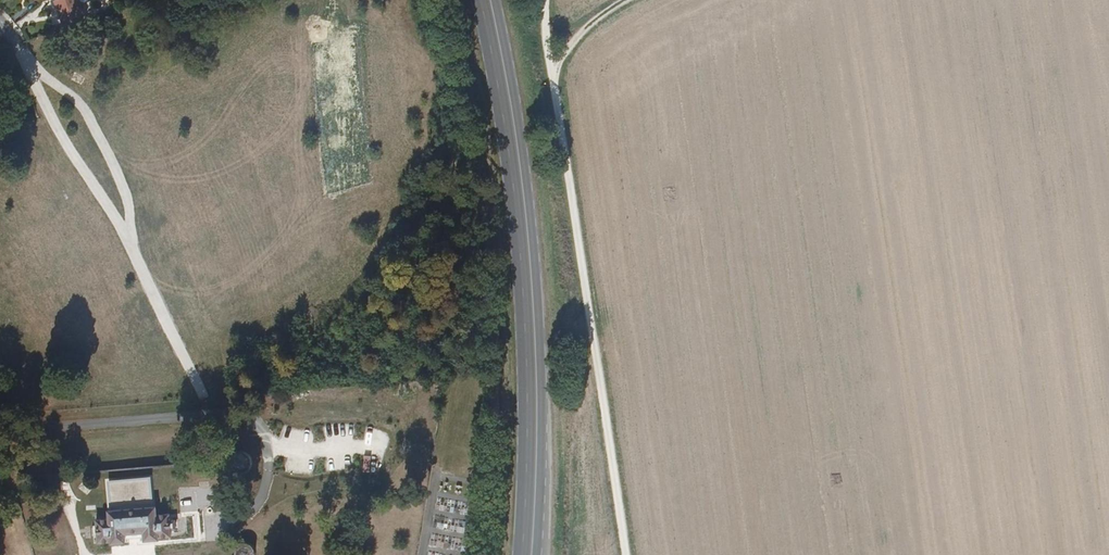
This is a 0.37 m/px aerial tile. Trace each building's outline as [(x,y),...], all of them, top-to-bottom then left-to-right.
[(88,21),(81,0),(59,0),(57,2),(67,28),(88,21)] [(247,454),(243,452),(237,451),(233,454),(230,459),(234,471),(239,474),(244,473),(248,470),(250,465),(250,459),(247,454)] [(111,512),(151,509),(148,480),(109,483),(111,512)] [(169,531),(168,521),(167,516),(155,517),(154,508),(151,509),(111,512),(109,512),(110,521),(97,522),(99,542),(111,541),(111,544),(126,542),(125,535),(143,534),(143,541),(157,540),(157,537),(169,536),(169,531)] [(237,552),(237,554),(256,554),(257,554),(257,551),(256,548),(254,545),(252,543),(249,542),(245,542),(242,543),(239,545),(237,548),(237,552)]
